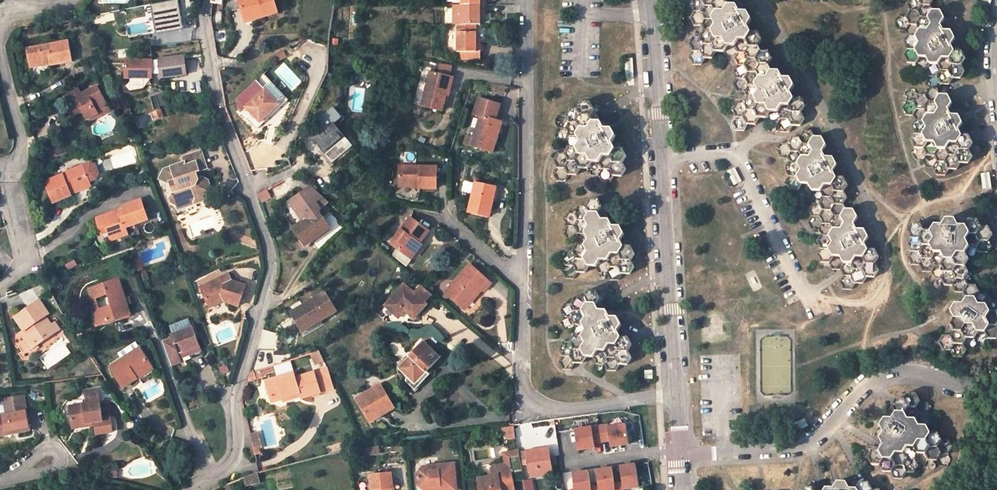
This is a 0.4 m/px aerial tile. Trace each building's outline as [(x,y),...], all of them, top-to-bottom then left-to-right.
[(263,17),(278,13),(274,0),(238,0),(243,18),(261,12),(263,17)] [(694,11),(690,18),(694,25),(702,25),(705,31),(701,37),(693,37),(689,43),(693,50),(689,57),(691,60),(693,65),(700,65),(704,58),(712,58),(716,52),(723,52),(727,59),(734,59),(738,65),(734,71),(737,77),(733,83),(737,92),(744,92),(747,97),(743,104),(736,104),(732,110),(736,117),(732,123),(734,127),(736,130),(744,130),(748,124),(755,125),(759,118),(766,118),(770,125),(777,125),(781,132),(788,132),(793,125),(801,125),(805,118),(802,112),(806,105),(802,100),(802,98),(794,98),(791,92),(795,86),(791,78),(783,78),(780,71),(772,71),(769,65),(773,59),(769,52),(762,52),(758,46),(762,39),(759,34),(758,32),(751,32),(748,26),(752,19),(748,13),(740,12),(739,9),(737,5),(729,5),(726,0),(693,0),(690,4),(694,11)] [(907,4),(910,10),(906,17),(899,17),(895,23),(899,30),(906,30),(909,36),(905,42),(909,49),(904,56),(908,63),(916,64),(919,70),(927,70),(930,76),(926,83),(929,89),(926,95),(918,95),(915,90),(908,89),(904,95),(907,100),(902,108),(906,115),(913,115),(916,121),(912,127),(916,134),(912,141),(916,148),(912,153),(916,159),(922,160),(927,168),(933,168),(937,175),(944,176),(949,169),(956,169),(961,163),(969,163),(973,157),(969,149),(973,143),(970,136),(962,136),(959,129),(963,123),(962,120),(959,116),(952,116),(949,110),(953,103),(949,95),(941,95),(938,89),(941,84),(949,85),(953,78),(961,78),(965,72),(962,65),(966,58),(962,51),(955,51),(951,45),(956,38),(953,34),(952,31),(944,31),(941,25),(945,18),(941,11),(933,11),(930,5),(933,0),(909,0),(907,4)] [(156,2),(157,32),(184,31),(183,1),(156,2)] [(477,25),(481,25),(481,18),(481,15),(485,14),(485,4),(460,4),(461,25),(477,25)] [(243,18),(244,22),(263,17),(261,12),(243,18)] [(477,42),(477,39),(477,25),(461,25),(458,25),(458,52),(481,52),(481,42),(477,42)] [(67,41),(26,49),(30,67),(50,64),(50,66),(72,61),(67,41)] [(187,74),(184,56),(159,59),(159,60),(161,74),(162,78),(187,74)] [(153,60),(126,59),(126,78),(153,78),(153,74),(161,74),(159,60),(153,60)] [(451,73),(452,65),(439,64),(438,72),(451,73)] [(442,111),(450,78),(430,72),(422,105),(442,111)] [(279,105),(257,81),(237,99),(239,107),(242,112),(246,108),(260,123),(279,105)] [(96,110),(106,105),(95,86),(80,93),(75,85),(59,94),(68,111),(79,106),(82,111),(86,118),(98,113),(96,110)] [(493,152),(502,123),(495,121),(500,105),(479,99),(474,114),(481,116),(474,136),(471,145),(493,152)] [(553,161),(557,167),(553,173),(557,181),(564,181),(568,175),(576,175),(580,169),(588,169),(592,176),(598,176),(601,182),(611,182),(614,176),(622,176),(626,169),(623,163),(627,156),(623,149),(615,149),(612,142),(616,136),(612,129),(604,129),(601,122),(594,123),(590,116),(594,110),(590,103),(582,103),(578,109),(570,109),(566,115),(558,115),(555,121),(558,128),(554,135),(558,142),(565,142),(569,148),(564,155),(557,154),(553,161)] [(98,113),(86,118),(88,121),(109,110),(106,105),(96,110),(98,113)] [(79,106),(68,111),(71,116),(82,111),(79,106)] [(321,131),(313,138),(326,154),(346,138),(335,125),(342,118),(334,108),(319,119),(320,130),(321,131)] [(163,117),(161,110),(153,113),(155,119),(163,117)] [(803,131),(800,137),(791,137),(788,143),(780,143),(776,150),(780,157),(787,157),(788,160),(791,163),(787,169),(790,177),(786,183),(788,187),(790,190),(798,190),(801,197),(809,197),(812,203),(808,209),(812,216),(808,222),(812,230),(818,230),(822,237),(818,242),(822,249),(818,255),(820,259),(822,263),(829,263),(833,270),(839,270),(840,270),(843,276),(839,282),(843,289),(851,289),(855,283),(863,284),(867,277),(875,277),(879,270),(875,263),(880,257),(876,249),(868,249),(866,246),(865,243),(869,237),(865,230),(857,230),(856,227),(854,224),(858,218),(854,209),(846,210),(845,207),(843,204),(848,197),(844,191),(848,185),(844,177),(837,177),(833,171),(837,165),(834,157),(826,157),(823,151),(827,145),(823,138),(815,138),(812,131),(803,131)] [(468,134),(465,143),(471,145),(474,136),(468,134)] [(194,171),(197,170),(205,167),(198,150),(181,156),(183,161),(162,168),(158,176),(167,181),(169,181),(172,191),(170,191),(167,197),(169,201),(174,204),(175,204),(178,203),(183,206),(193,203),(194,197),(204,194),(208,186),(206,179),(201,176),(199,177),(196,178),(194,171)] [(45,181),(53,202),(71,196),(71,194),(69,189),(89,181),(97,178),(101,173),(97,165),(90,163),(45,181)] [(420,189),(437,189),(437,167),(400,165),(399,183),(420,183),(420,187),(420,189)] [(69,189),(71,194),(91,186),(89,181),(69,189)] [(473,193),(475,183),(466,181),(464,192),(473,193)] [(490,217),(496,188),(476,183),(469,212),(490,217)] [(304,221),(294,229),(305,244),(329,226),(322,216),(330,210),(326,205),(329,202),(312,187),(290,203),(304,221)] [(258,195),(262,203),(271,198),(267,190),(258,195)] [(193,203),(205,199),(204,194),(194,197),(193,203)] [(578,207),(575,212),(568,212),(563,219),(566,226),(562,232),(566,240),(574,240),(577,246),(574,252),(566,251),(562,258),(565,265),(561,271),(565,279),(572,279),(576,273),(584,273),(588,266),(596,266),(600,273),(607,273),(610,280),(618,280),(622,273),(630,273),(634,267),(631,260),(635,254),(631,247),(624,247),(620,240),(624,234),(620,226),(613,226),(609,220),(602,219),(599,213),(603,207),(599,200),(591,200),(586,207),(578,207)] [(126,232),(125,229),(148,222),(141,202),(123,207),(125,212),(114,216),(113,214),(96,220),(99,229),(105,227),(110,242),(120,239),(118,234),(126,232)] [(420,244),(429,231),(410,218),(391,244),(412,259),(421,245),(420,244)] [(922,225),(913,224),(909,231),(912,238),(908,245),(912,251),(908,257),(912,265),(920,265),(923,272),(932,272),(935,266),(942,266),(945,272),(941,278),(945,285),(953,286),(956,292),(963,292),(967,298),(963,303),(956,303),(951,310),(955,317),(951,324),(955,330),(951,337),(943,337),(939,343),(943,350),(952,351),(955,357),(962,358),(965,352),(973,352),(977,345),(985,345),(989,339),(996,339),(996,338),(996,299),(990,299),(987,292),(979,292),(975,284),(980,277),(977,272),(969,272),(966,265),(970,259),(977,260),(981,254),(988,254),(992,247),(989,241),(993,234),(991,231),(989,227),(982,227),(978,220),(970,219),(967,226),(959,225),(956,219),(947,219),(943,226),(935,225),(932,231),(925,231),(922,225)] [(491,284),(470,265),(446,292),(462,307),(474,294),(477,296),(482,290),(484,292),(491,284)] [(200,288),(207,306),(222,301),(223,304),(237,310),(246,291),(231,285),(229,278),(200,288)] [(92,313),(96,326),(131,315),(118,279),(88,290),(92,300),(95,299),(108,294),(112,306),(99,310),(92,313)] [(405,285),(386,305),(398,315),(404,308),(407,310),(416,319),(428,305),(427,304),(417,295),(405,285)] [(417,295),(427,304),(431,300),(421,291),(417,295)] [(587,291),(584,297),(575,297),(572,303),(564,303),(560,310),(564,317),(560,323),(564,330),(571,330),(575,336),(571,342),(563,342),(559,349),(563,356),(559,362),(563,369),(571,369),(574,363),(582,363),(586,357),(593,357),(597,364),(604,364),(607,370),(617,370),(620,364),(627,365),(632,357),(628,350),(632,344),(629,337),(621,337),(618,331),(621,324),(618,318),(610,318),(607,311),(599,311),(596,304),(600,298),(596,291),(587,291)] [(321,321),(337,311),(325,292),(292,312),(303,330),(321,319),(321,321)] [(474,294),(462,307),(465,310),(477,296),(474,294)] [(92,313),(99,310),(95,299),(92,300),(88,301),(92,313)] [(15,317),(24,331),(21,333),(29,346),(41,339),(43,342),(56,333),(51,325),(46,317),(49,315),(40,301),(15,317)] [(208,310),(223,304),(222,301),(207,306),(208,310)] [(404,308),(398,315),(400,318),(407,310),(404,308)] [(51,325),(56,333),(60,331),(55,323),(51,325)] [(162,341),(171,366),(181,363),(178,355),(200,347),(193,327),(171,335),(172,337),(162,341)] [(41,339),(29,346),(31,349),(43,342),(41,339)] [(430,375),(427,371),(440,357),(424,342),(398,369),(408,379),(406,381),(416,390),(430,375)] [(139,347),(109,367),(123,388),(137,379),(136,376),(151,366),(139,347)] [(178,355),(181,363),(194,359),(192,354),(201,350),(200,347),(178,355)] [(136,376),(137,379),(153,369),(151,366),(136,376)] [(314,372),(321,393),(337,387),(328,368),(314,372)] [(248,382),(257,379),(256,376),(255,371),(250,373),(248,382)] [(266,381),(272,401),(282,397),(300,392),(302,396),(302,399),(321,393),(314,372),(296,378),(294,372),(266,381)] [(394,409),(381,385),(357,399),(370,422),(394,409)] [(85,404),(69,406),(72,426),(92,423),(99,422),(101,421),(101,419),(99,407),(97,391),(84,393),(85,404)] [(300,392),(282,397),(284,402),(302,396),(300,392)] [(897,399),(892,406),(896,412),(893,417),(885,417),(883,421),(880,425),(884,432),(880,438),(884,444),(880,451),(872,451),(869,457),(873,465),(880,465),(884,471),(891,471),(896,478),(903,478),(907,472),(914,472),(918,466),(927,466),(931,460),(937,460),(941,467),(948,466),(952,459),(949,453),(953,447),(949,439),(942,439),(938,432),(931,432),(927,426),(932,419),(928,413),(932,408),(928,400),(920,400),(917,393),(908,393),(904,399),(897,399)] [(29,426),(23,396),(7,399),(9,414),(6,415),(0,416),(0,431),(29,426)] [(99,407),(101,419),(110,417),(108,406),(99,407)] [(101,421),(99,422),(101,436),(116,434),(113,417),(110,417),(101,419),(101,421)] [(600,425),(602,441),(610,440),(611,446),(629,443),(626,424),(609,427),(608,424),(600,425)] [(512,425),(500,427),(502,434),(508,433),(509,439),(515,438),(512,425)] [(575,429),(578,450),(596,447),(595,443),(602,442),(602,441),(600,425),(575,429)] [(29,426),(0,431),(0,433),(1,436),(29,430),(29,426)] [(258,431),(249,434),(253,449),(254,455),(262,453),(261,448),(263,447),(258,431)] [(378,444),(367,446),(368,454),(379,452),(378,444)] [(528,451),(529,462),(531,476),(553,473),(549,448),(528,451)] [(511,472),(522,470),(520,463),(518,452),(518,449),(508,451),(506,455),(508,463),(495,465),(492,471),(494,478),(480,481),(481,489),(515,489),(511,472)] [(518,452),(520,463),(529,462),(528,451),(518,452)] [(441,489),(457,489),(454,464),(422,467),(417,474),(418,487),(424,489),(429,489),(432,489),(432,486),(440,486),(441,489)] [(625,488),(640,486),(637,464),(621,466),(624,483),(615,484),(616,489),(625,489),(625,488)] [(616,489),(615,484),(613,467),(597,470),(600,485),(592,487),(592,489),(612,489),(616,489)] [(592,487),(589,471),(573,473),(575,489),(592,489),(592,487)] [(118,472),(107,474),(108,480),(119,479),(118,472)] [(530,472),(522,473),(525,489),(533,489),(530,472)] [(257,473),(245,477),(245,486),(260,482),(257,473)] [(391,474),(370,476),(371,489),(393,489),(391,474)] [(880,489),(873,489),(869,483),(860,482),(857,488),(850,488),(847,482),(842,482),(838,482),(834,488),(826,488),(825,489),(881,489),(880,489)]
